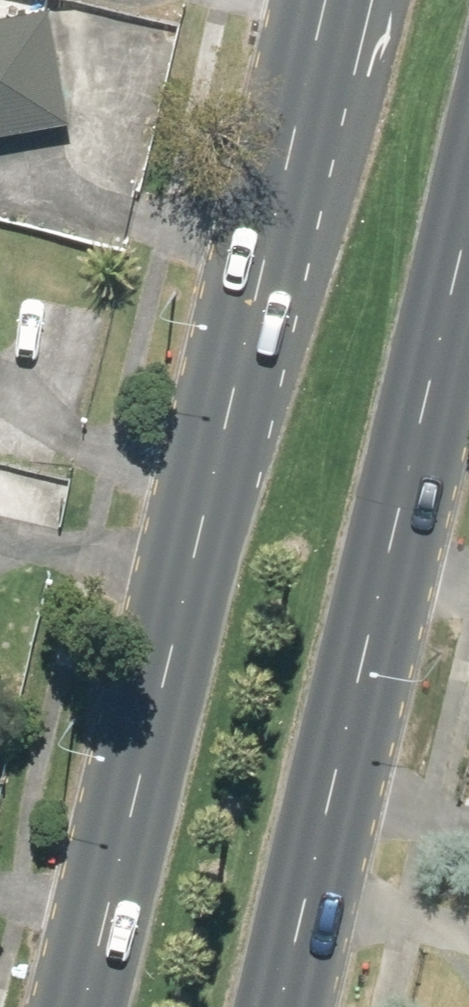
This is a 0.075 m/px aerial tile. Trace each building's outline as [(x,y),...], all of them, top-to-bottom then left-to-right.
[(0,12),(0,129),(79,114),(57,1),(0,12)]
